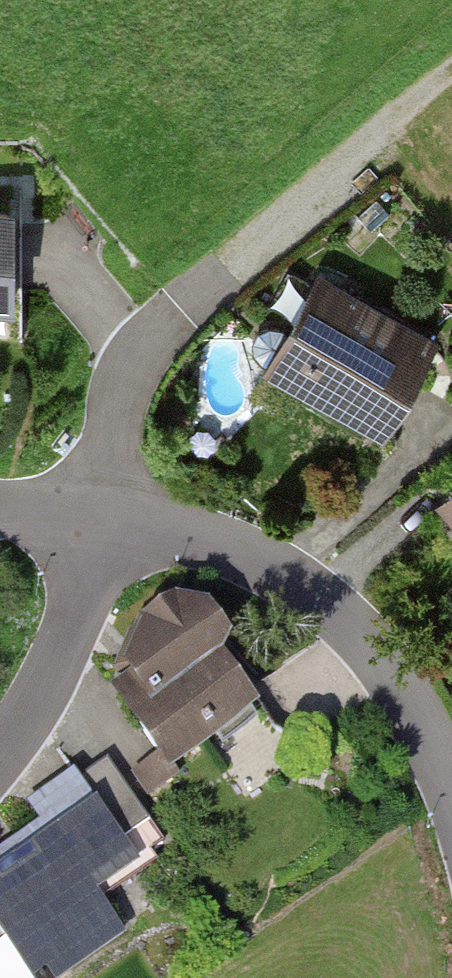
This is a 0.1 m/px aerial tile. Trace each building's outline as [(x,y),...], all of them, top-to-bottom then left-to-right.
[(0,212),(0,303),(10,303),(10,256),(10,212),(0,212)] [(271,368),(270,370),(380,430),(420,358),(400,348),(410,330),(319,281),(291,332),(283,328),(273,326),(258,332),(253,342),(255,354),(262,363),(271,368)] [(139,681),(119,695),(163,757),(137,775),(150,793),(177,774),(171,765),(250,710),(208,650),(224,640),(205,612),(177,605),(148,625),(130,668),(139,681)] [(79,780),(100,811),(121,841),(148,823),(149,822),(108,761),(79,780)] [(0,878),(0,932),(31,977),(57,977),(124,933),(95,890),(162,844),(148,823),(121,841),(100,811),(78,825),(71,815),(0,862),(0,872),(3,876),(0,878)]
